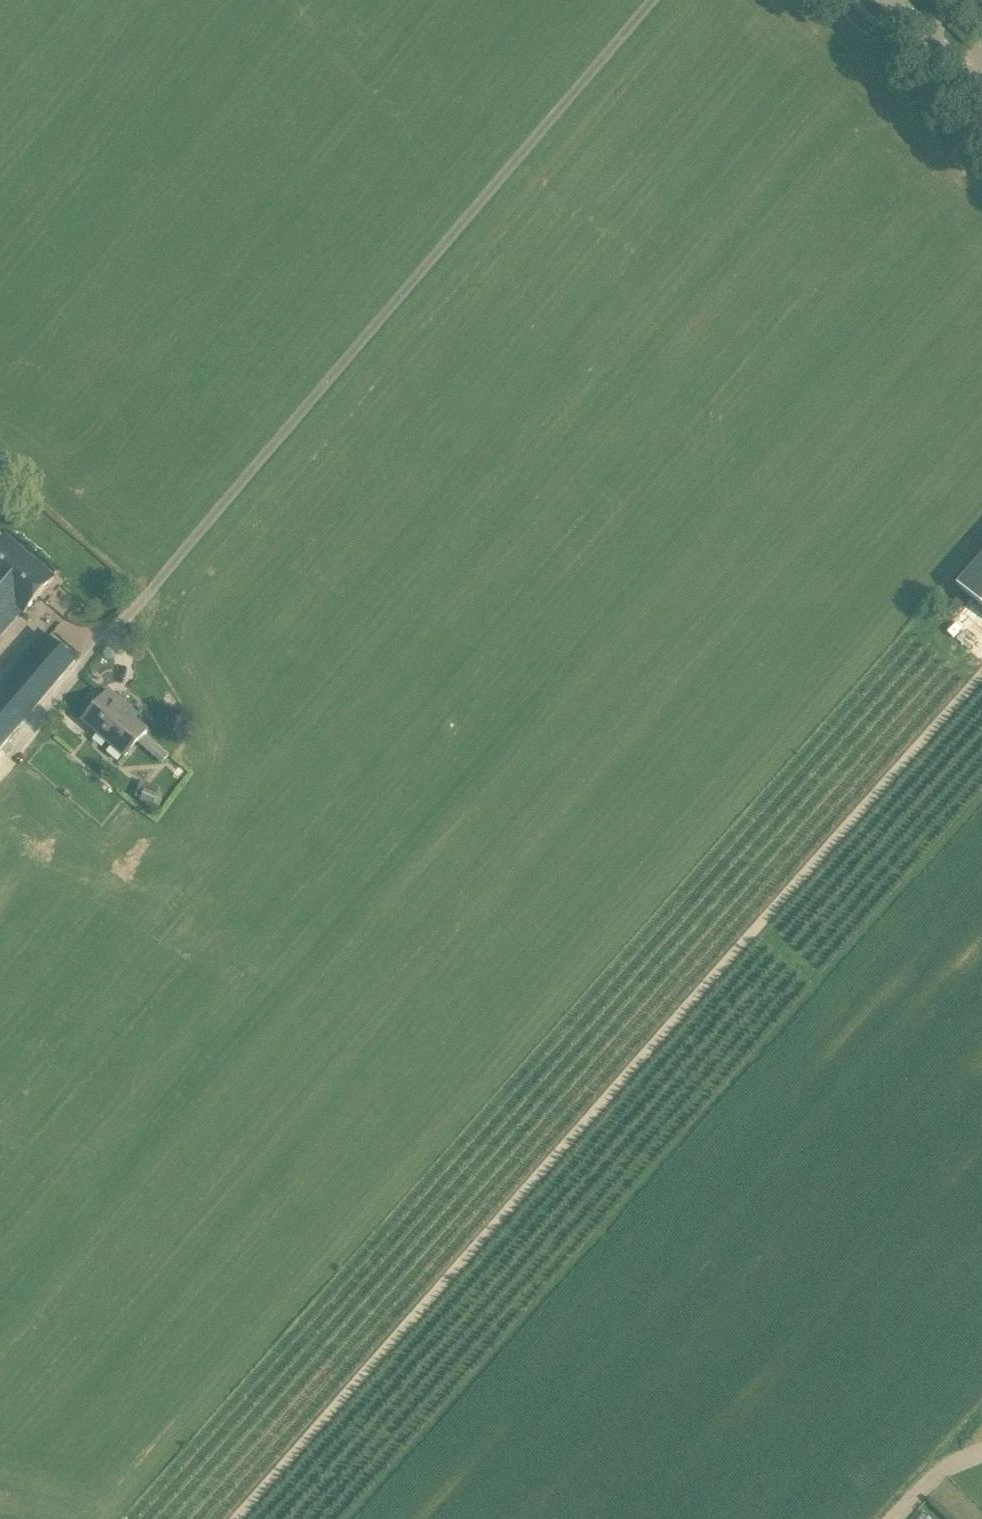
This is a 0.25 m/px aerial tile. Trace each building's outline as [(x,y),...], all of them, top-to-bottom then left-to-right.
[(0,542),(0,635),(20,612),(22,614),(53,578),(5,537),(0,542)] [(956,585),(981,608),(981,556),(956,585)] [(29,713),(74,661),(46,637),(32,654),(23,647),(6,667),(14,674),(2,689),(29,713)] [(119,700),(108,690),(81,720),(123,756),(146,730),(115,704),(119,700)] [(17,727),(0,712),(0,747),(17,727)]
